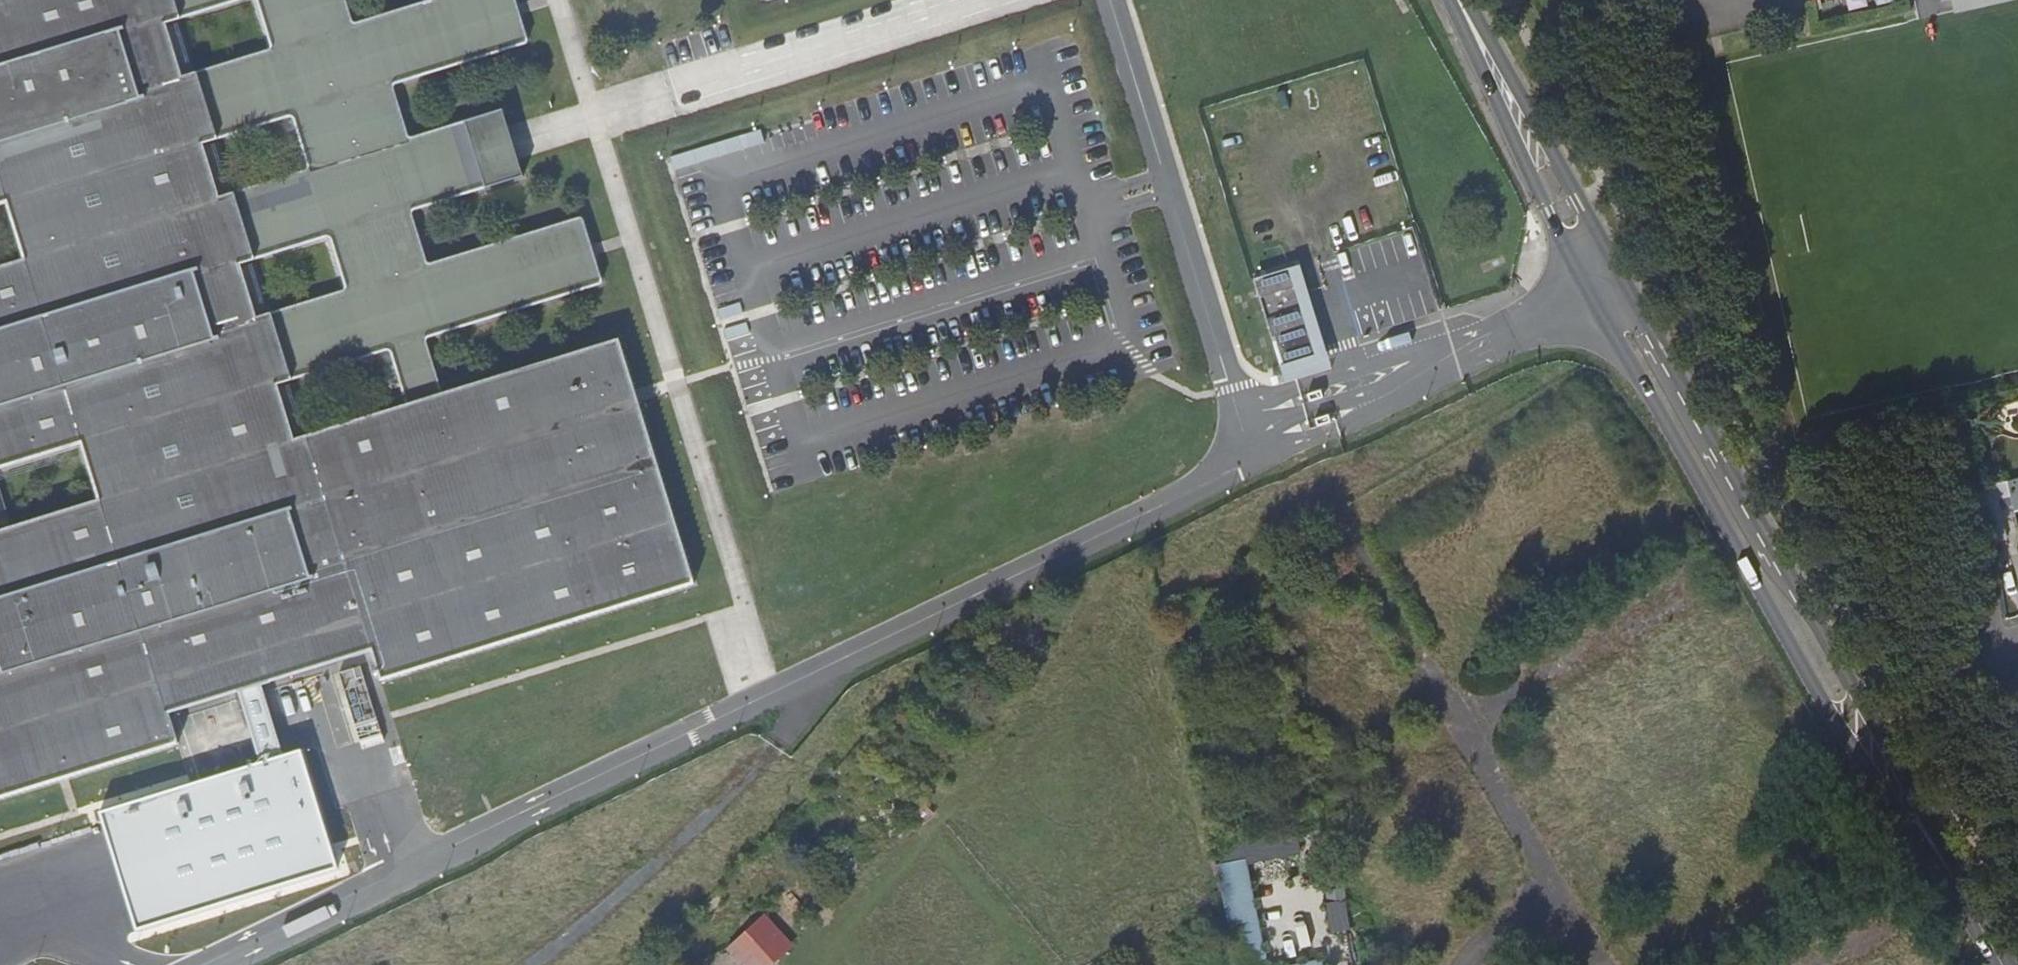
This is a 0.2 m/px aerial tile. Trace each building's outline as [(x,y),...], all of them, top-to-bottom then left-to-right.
[(513,142),(505,115),(410,144),(393,90),(528,49),(513,0),(448,0),(353,29),(343,0),(256,0),(272,50),(182,79),(165,25),(243,0),(0,0),(0,201),(5,200),(23,257),(0,264),(0,466),(78,441),(97,498),(0,529),(0,802),(59,783),(68,780),(179,747),(170,716),(375,657),(384,684),(697,587),(639,402),(620,343),(444,398),(427,344),(604,289),(584,223),(429,271),(412,216),(525,181),(513,142)] [(1945,10),(2003,0),(1943,0),(1945,10)] [(1299,258),(1255,272),(1257,281),(1287,384),(1333,369),(1299,258)] [(2011,481),(1982,486),(1995,542),(2011,539),(2002,498),(2014,496),(2011,481)] [(1347,889),(1330,890),(1332,929),(1349,928),(1347,889)] [(797,941),(765,910),(728,949),(744,964),(774,964),(797,941)]
